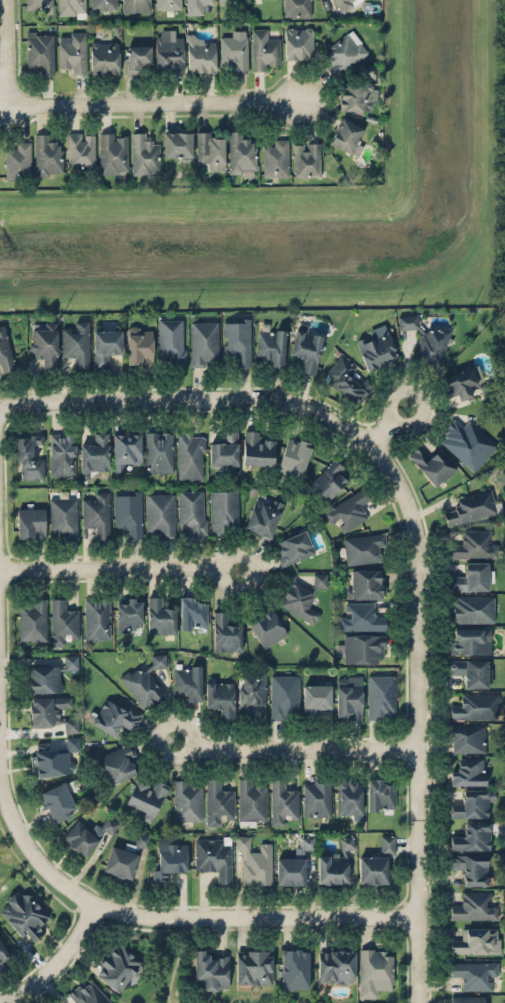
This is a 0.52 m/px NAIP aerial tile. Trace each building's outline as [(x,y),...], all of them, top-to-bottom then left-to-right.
[(25,9),(53,9),(53,0),(25,0),(25,9)] [(85,16),(85,0),(57,0),(57,16),(85,16)] [(91,9),(116,9),(116,0),(91,0),(91,9)] [(121,12),(150,12),(150,0),(121,0),(121,12)] [(156,9),(181,9),(181,0),(156,0),(156,9)] [(204,13),(204,3),(214,3),(214,0),(186,0),(186,13),(204,13)] [(310,0),(283,0),(283,15),(310,15),(310,0)] [(341,13),(358,0),(332,0),(341,13)] [(280,60),(280,38),(270,38),(270,27),(251,27),(251,69),(269,69),(269,60),(280,60)] [(284,58),(312,58),(312,27),(284,27),(284,58)] [(155,29),(155,71),(183,71),(183,37),(174,37),(173,29),(155,29)] [(228,29),(228,36),(220,36),(220,63),(227,63),(227,70),(247,70),(247,29),(228,29)] [(325,48),(330,56),(322,62),(332,77),(368,51),(351,29),(325,48)] [(25,30),(25,74),(53,74),(53,30),(25,30)] [(86,73),(86,30),(58,30),(58,65),(67,65),(67,73),(86,73)] [(216,71),(215,33),(186,34),(187,72),(216,71)] [(119,72),(119,41),(90,41),(90,72),(119,72)] [(125,44),(125,71),(141,71),(141,63),(151,63),(151,44),(125,44)] [(339,109),(371,109),(371,81),(339,81),(339,109)] [(358,154),(363,137),(357,136),(360,124),(338,117),(330,145),(358,154)] [(228,173),(256,173),(256,140),(247,140),(247,130),(228,130),(228,173)] [(160,142),(149,142),(149,131),(131,131),(131,175),(160,175),(160,142)] [(192,131),(163,131),(163,160),(192,160),(192,131)] [(206,169),(225,169),(225,140),(214,140),(214,131),(195,131),(195,160),(206,160),(206,169)] [(94,132),(67,132),(67,166),(94,166),(94,132)] [(99,172),(127,172),(127,132),(99,132),(99,172)] [(61,175),(61,143),(52,143),(52,133),(34,133),(34,175),(61,175)] [(262,175),(288,175),(288,138),(272,138),(272,148),(262,148),(262,175)] [(31,140),(13,140),(13,149),(4,149),(4,178),(31,178),(31,140)] [(292,142),(292,176),(320,176),(320,142),(292,142)] [(398,314),(398,329),(418,329),(418,314),(398,314)] [(250,364),(250,317),(222,317),(222,354),(233,354),(233,364),(250,364)] [(168,365),(185,365),(185,318),(158,318),(158,356),(168,356),(168,365)] [(56,368),(57,322),(31,321),(30,357),(39,357),(39,368),(56,368)] [(190,365),(217,365),(217,321),(190,321),(190,365)] [(440,366),(450,329),(422,322),(412,359),(440,366)] [(89,367),(89,323),(61,323),(61,356),(72,356),(72,367),(89,367)] [(368,370),(399,357),(385,323),(364,331),(365,334),(355,338),(368,370)] [(14,368),(4,324),(0,325),(0,372),(14,368)] [(153,366),(153,325),(127,325),(127,366),(153,366)] [(297,369),(313,373),(323,334),(296,327),(289,355),(299,357),(297,369)] [(93,329),(93,367),(110,367),(110,355),(121,355),(121,329),(93,329)] [(283,329),(258,329),(258,363),(283,363),(283,329)] [(355,404),(374,384),(366,377),(360,383),(350,374),(356,368),(341,354),(322,374),(355,404)] [(442,376),(447,394),(456,391),(458,398),(478,392),(480,397),(499,391),(494,377),(477,381),(473,366),(442,376)] [(498,445),(468,417),(461,425),(454,419),(437,437),(472,472),(498,445)] [(177,478),(205,478),(205,430),(177,430),(177,478)] [(209,464),(237,464),(237,430),(219,430),(219,440),(209,440),(209,464)] [(243,464),(273,464),(273,440),(263,440),(263,430),(243,430),(243,464)] [(75,474),(75,431),(49,431),(49,474),(75,474)] [(113,469),(129,469),(129,460),(140,460),(140,431),(113,431),(113,469)] [(173,431),(145,431),(145,471),(173,471),(173,431)] [(108,432),(91,432),(91,442),(80,442),(80,478),(89,478),(89,469),(108,469),(108,432)] [(43,433),(15,433),(16,469),(25,469),(25,478),(44,478),(44,457),(33,458),(33,442),(43,442),(43,433)] [(311,442),(287,435),(277,470),(300,477),(311,442)] [(429,452),(421,443),(407,455),(435,485),(455,467),(436,446),(429,452)] [(351,474),(334,458),(305,487),(322,504),(351,474)] [(368,516),(362,506),(371,501),(363,487),(325,509),(339,533),(368,516)] [(453,497),(455,508),(442,511),(446,525),(497,513),(491,488),(453,497)] [(189,537),(204,537),(204,489),(178,489),(178,527),(189,527),(189,537)] [(141,490),(113,490),(113,527),(124,527),(124,537),(141,537),(141,490)] [(210,534),(238,534),(238,490),(210,490),(210,534)] [(110,491),(89,491),(89,494),(82,494),(82,528),(92,528),(92,537),(110,537),(110,491)] [(146,493),(146,536),(173,536),(173,493),(146,493)] [(77,538),(77,496),(49,496),(49,529),(59,529),(59,538),(77,538)] [(244,529),(270,538),(282,502),(271,499),(269,504),(254,499),(244,529)] [(44,507),(17,507),(17,538),(44,538),(44,507)] [(314,551),(304,529),(272,543),(282,565),(314,551)] [(494,529),(461,529),(461,540),(451,540),(451,557),(494,557),(494,529)] [(380,560),(379,549),(385,548),(384,532),(339,537),(342,564),(380,560)] [(461,571),(450,571),(450,589),(490,589),(490,561),(461,561),(461,571)] [(346,597),(384,597),(384,568),(346,568),(346,597)] [(313,573),(313,586),(326,586),(326,573),(313,573)] [(313,622),(320,608),(311,603),(316,592),(291,579),(278,604),(313,622)] [(450,594),(450,622),(494,622),(494,594),(450,594)] [(176,606),(165,606),(165,596),(147,596),(147,632),(176,632),(176,606)] [(179,627),(206,627),(206,596),(179,596),(179,627)] [(46,640),(46,597),(29,597),(29,606),(19,606),(19,640),(46,640)] [(78,608),(69,608),(69,597),(50,597),(50,644),(69,644),(69,635),(78,635),(78,608)] [(85,597),(85,638),(110,638),(110,597),(85,597)] [(116,629),(141,629),(141,597),(116,597),(116,629)] [(338,629),(385,629),(385,612),(374,612),(374,602),(346,602),(346,612),(338,612),(338,629)] [(287,632),(268,603),(245,619),(264,647),(287,632)] [(240,650),(240,621),(231,621),(231,610),(212,610),(212,650),(240,650)] [(491,653),(491,627),(450,627),(450,653),(491,653)] [(385,633),(343,633),(343,642),(336,642),(336,653),(343,653),(343,662),(385,662),(385,633)] [(165,665),(163,653),(151,655),(152,667),(165,665)] [(77,655),(66,655),(65,667),(77,667),(77,655)] [(461,686),(491,686),(491,659),(450,659),(450,676),(461,676),(461,686)] [(120,679),(143,708),(164,691),(141,662),(120,679)] [(29,665),(29,691),(60,691),(60,665),(29,665)] [(201,700),(201,665),(173,665),(173,689),(182,689),(182,700),(201,700)] [(266,672),(238,672),(238,718),(255,718),(255,706),(266,706),(266,672)] [(299,674),(270,674),(270,719),(289,719),(289,711),(299,711),(299,674)] [(362,674),(335,674),(335,718),(362,718),(362,674)] [(368,674),(368,719),(395,719),(395,674),(368,674)] [(234,681),(206,681),(206,707),(215,707),(215,718),(234,718),(234,681)] [(302,718),(319,718),(319,708),(330,708),(330,683),(302,683),(302,718)] [(450,718),(497,718),(497,693),(459,693),(459,702),(450,702),(450,718)] [(117,735),(121,726),(131,731),(141,712),(106,694),(91,722),(117,735)] [(30,725),(59,725),(59,706),(72,706),(72,695),(30,695),(30,725)] [(65,731),(78,731),(77,718),(65,718),(65,731)] [(451,751),(483,751),(483,725),(451,725),(451,751)] [(79,736),(66,736),(66,750),(80,750),(79,736)] [(31,743),(35,776),(73,771),(69,741),(66,742),(67,749),(55,751),(54,740),(31,743)] [(138,773),(130,744),(100,752),(108,781),(138,773)] [(450,784),(484,784),(484,757),(460,757),(460,766),(450,766),(450,784)] [(141,816),(152,821),(168,784),(149,776),(146,784),(135,779),(125,803),(144,811),(141,816)] [(234,787),(224,787),(224,777),(205,777),(205,825),(225,825),(225,817),(234,817),(234,787)] [(266,787),(256,787),(256,777),(237,777),(237,825),(256,825),(256,818),(266,818),(266,787)] [(270,777),(270,825),(283,825),(283,816),(298,816),(298,787),(289,787),(289,777),(270,777)] [(191,778),(173,778),(173,820),(201,820),(201,787),(191,787),(191,778)] [(302,814),(330,814),(330,778),(302,778),(302,814)] [(361,813),(361,778),(336,778),(336,813),(361,813)] [(395,809),(395,778),(366,778),(366,809),(395,809)] [(52,822),(77,810),(63,780),(38,792),(52,822)] [(486,816),(486,806),(493,806),(493,789),(461,789),(461,803),(451,803),(451,816),(486,816)] [(102,827),(112,832),(118,822),(107,817),(102,827)] [(99,835),(75,818),(61,838),(84,855),(99,835)] [(489,849),(489,822),(461,822),(461,834),(450,834),(450,849),(489,849)] [(102,870),(130,878),(141,844),(146,846),(149,835),(137,831),(133,843),(125,841),(123,849),(110,845),(102,870)] [(272,842),(251,842),(251,835),(236,834),(235,848),(243,848),(242,884),(272,884),(272,842)] [(395,834),(379,834),(379,852),(395,852),(395,834)] [(300,847),(313,847),(313,835),(300,835),(300,847)] [(194,836),(194,872),(213,872),(213,883),(231,883),(231,836),(194,836)] [(353,847),(353,836),(341,837),(341,847),(353,847)] [(187,842),(154,842),(154,884),(167,884),(167,872),(187,873),(187,842)] [(318,883),(347,883),(347,852),(318,852),(318,883)] [(451,868),(460,868),(460,883),(486,883),(487,854),(451,854),(451,868)] [(358,882),(387,882),(387,855),(358,855),(358,882)] [(305,884),(305,856),(276,856),(276,884),(305,884)] [(29,890),(21,897),(16,891),(0,905),(0,912),(22,936),(26,932),(33,939),(43,930),(37,923),(50,912),(29,890)] [(450,899),(450,918),(496,918),(496,900),(489,900),(489,890),(461,890),(461,899),(450,899)] [(499,927),(460,927),(460,939),(450,939),(450,952),(499,952),(499,927)] [(96,975),(118,993),(145,961),(117,938),(97,964),(102,968),(96,975)] [(8,953),(0,939),(0,958),(8,953)] [(280,988),(308,988),(308,947),(280,947),(280,988)] [(228,989),(228,955),(211,955),(211,948),(193,948),(193,989),(228,989)] [(358,997),(380,997),(380,987),(392,987),(393,948),(359,948),(358,997)] [(272,949),(235,949),(235,984),(272,984),(272,949)] [(354,982),(354,949),(317,949),(317,982),(354,982)] [(461,989),(492,989),(492,961),(450,961),(450,979),(461,979),(461,989)] [(66,994),(74,1002),(113,1002),(86,975),(66,994)] [(450,995),(450,1002),(486,1002),(486,995),(450,995)]
